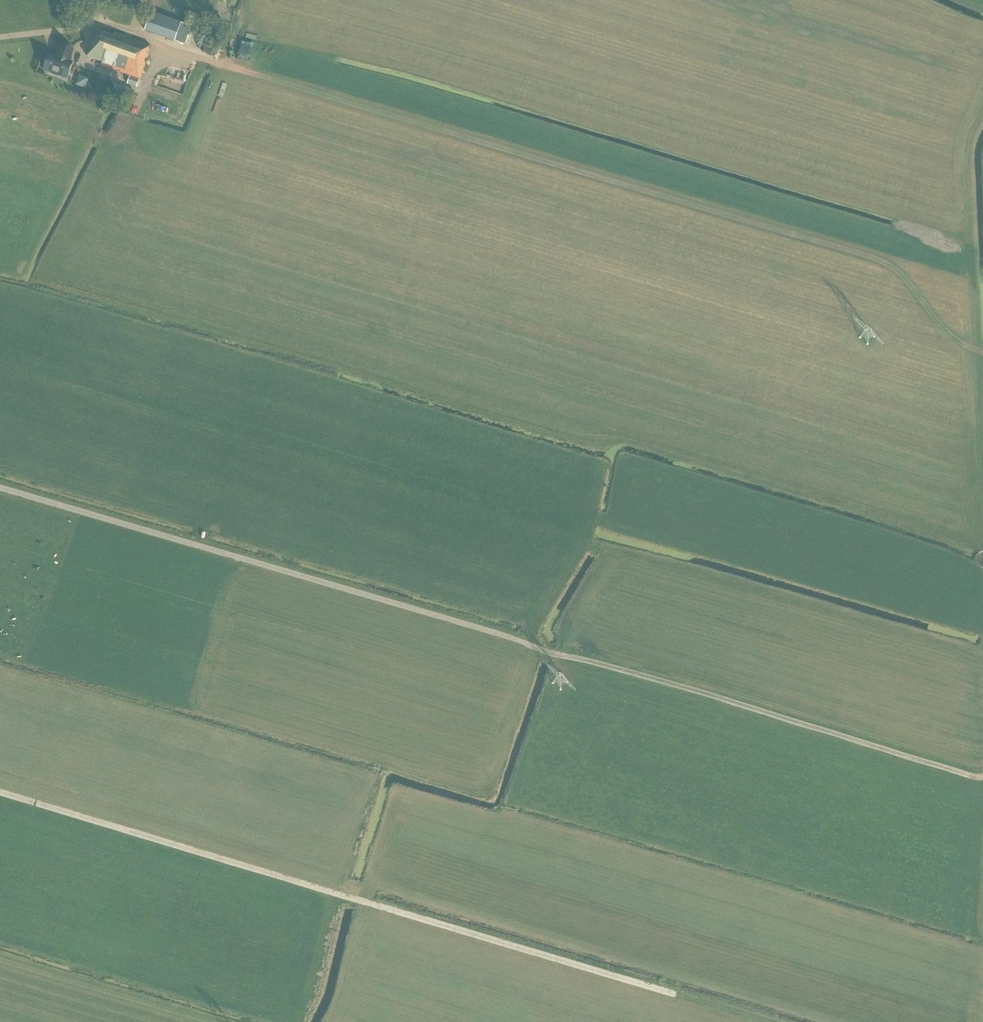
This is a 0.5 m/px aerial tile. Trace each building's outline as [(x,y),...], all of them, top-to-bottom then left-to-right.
[(182,26),(153,16),(147,34),(176,44),(182,26)] [(114,36),(99,30),(88,57),(104,63),(103,66),(130,76),(140,80),(150,55),(146,54),(150,45),(116,32),(114,36)] [(73,50),(61,46),(58,55),(59,55),(58,58),(49,54),(43,70),(53,73),(52,74),(57,75),(67,78),(72,63),(69,62),(73,50)] [(167,81),(181,84),(183,69),(170,67),(168,78),(160,76),(159,86),(166,87),(167,81)] [(137,88),(140,80),(130,76),(127,84),(137,88)] [(135,91),(115,84),(110,97),(130,104),(135,91)] [(207,107),(210,90),(205,89),(202,106),(207,107)] [(973,644),(975,639),(964,636),(963,641),(973,644)] [(539,662),(530,690),(536,692),(545,664),(539,662)]
